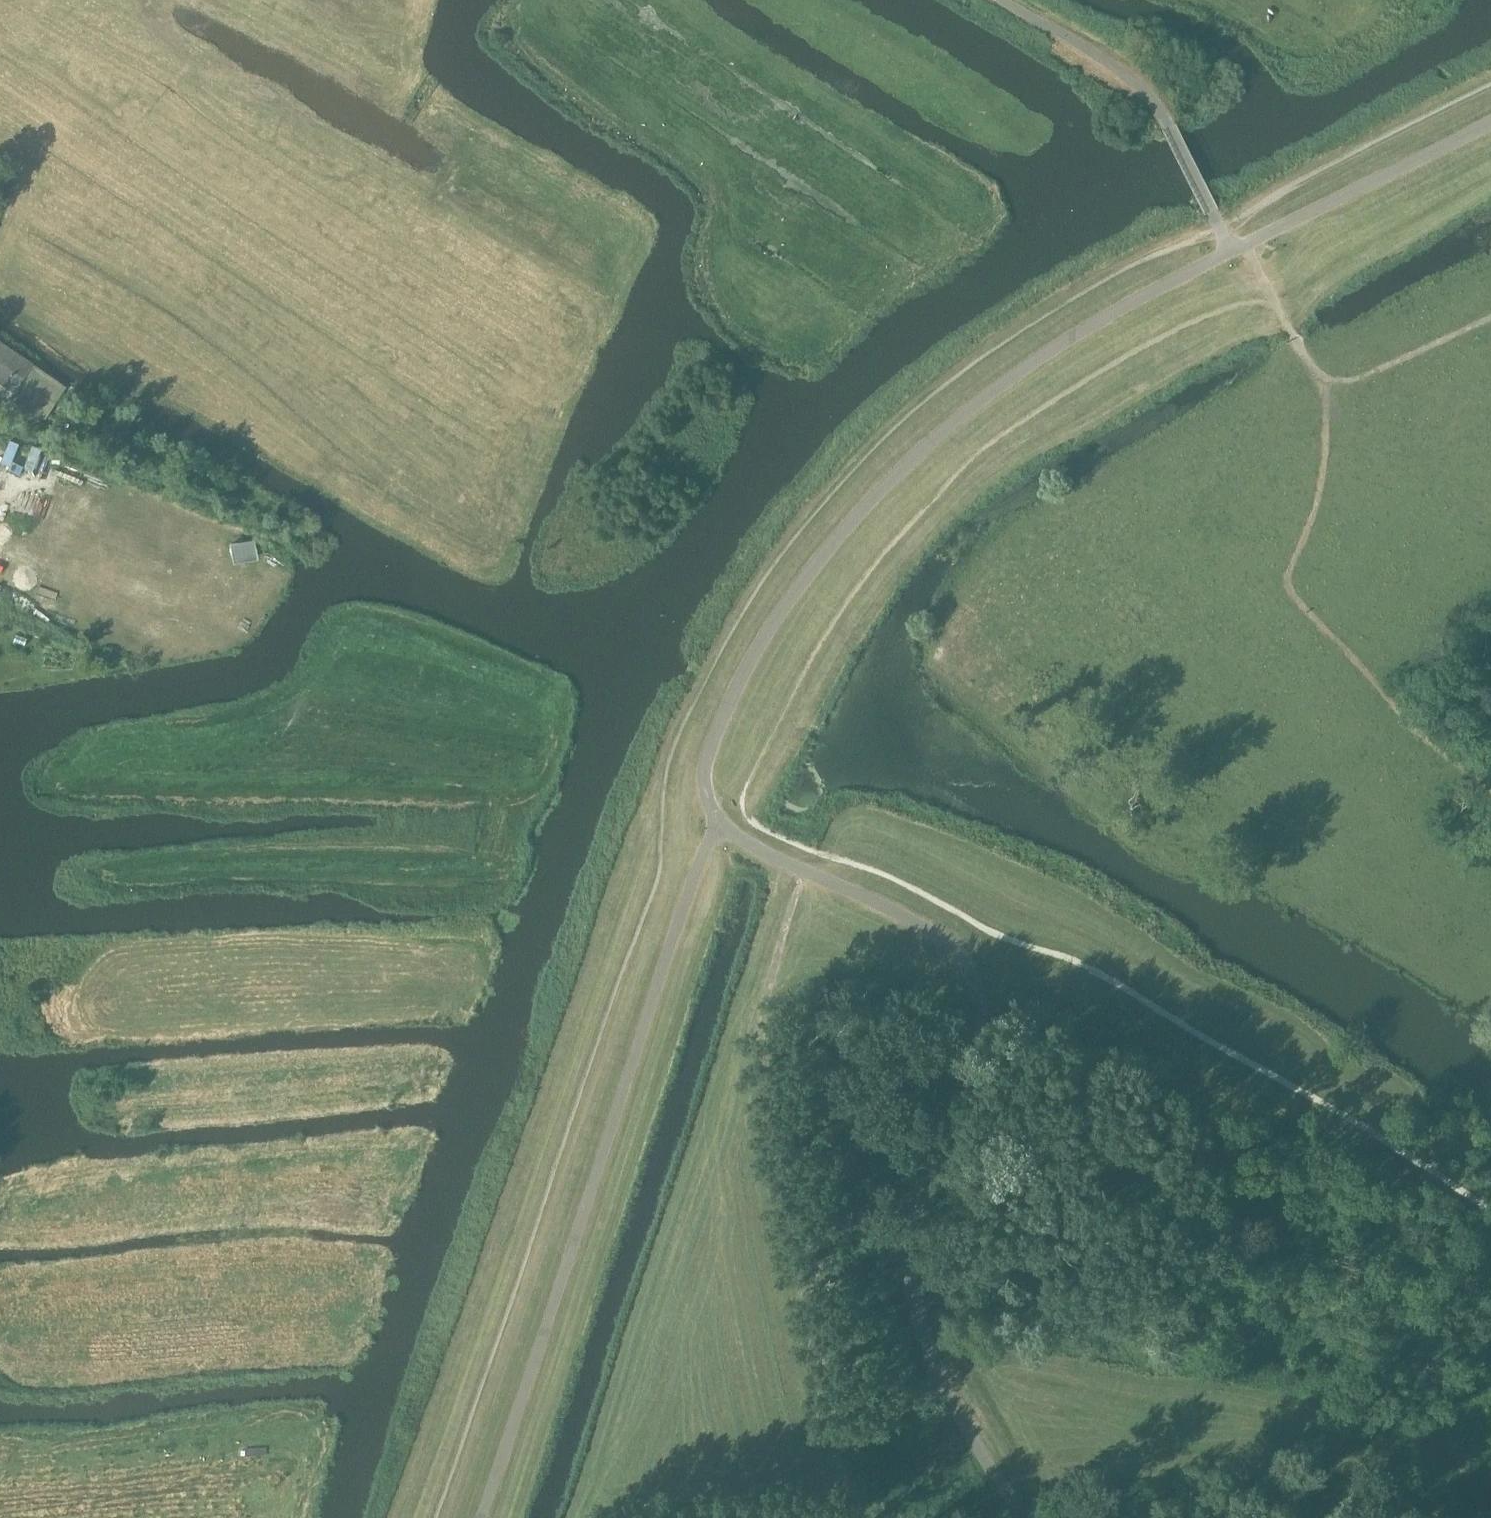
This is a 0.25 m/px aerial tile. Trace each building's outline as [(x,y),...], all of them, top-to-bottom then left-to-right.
[(39,427),(65,386),(33,364),(34,363),(0,341),(0,405),(39,427)]
